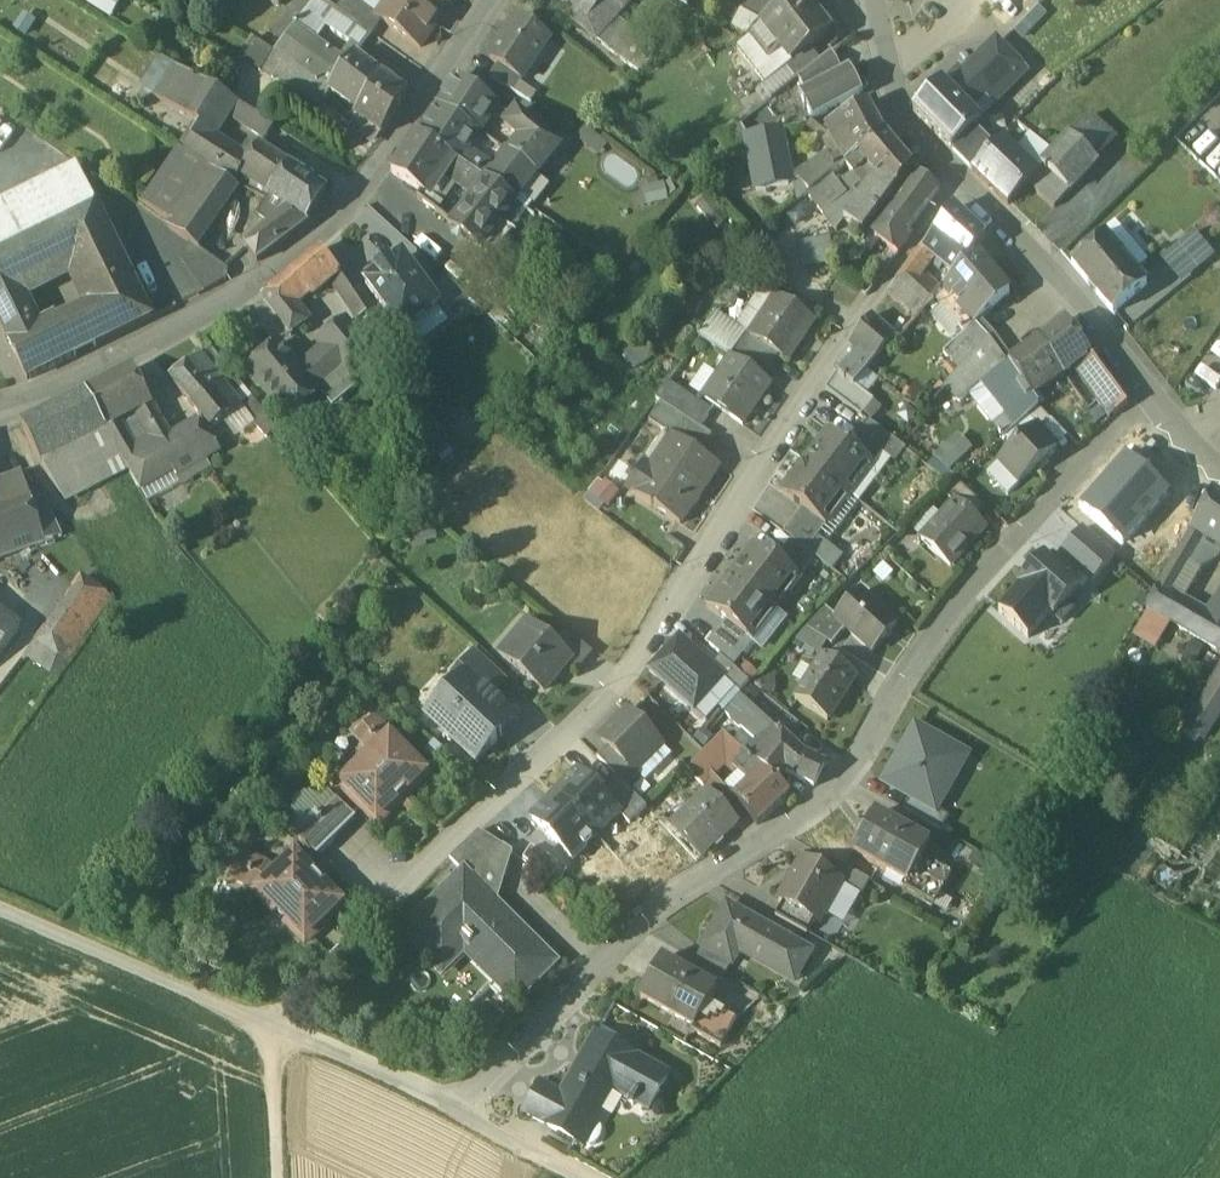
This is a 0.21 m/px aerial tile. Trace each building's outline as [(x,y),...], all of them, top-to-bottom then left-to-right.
[(123,0),(92,0),(88,7),(112,21),(124,0),(123,0)] [(321,0),(318,0),(314,5),(323,11),(316,21),(326,29),(361,52),(373,35),(338,11),(321,0)] [(354,0),(345,0),(338,11),(373,35),(382,23),(380,22),(382,19),(354,0)] [(417,0),(393,0),(391,4),(392,5),(382,19),(380,22),(382,23),(420,49),(442,18),(441,16),(417,0)] [(441,16),(452,0),(417,0),(441,16)] [(558,11),(582,30),(607,0),(566,0),(558,11)] [(582,30),(597,42),(616,20),(632,0),(607,0),(582,30)] [(721,3),(720,3),(753,21),(764,0),(723,0),(721,3)] [(753,21),(763,26),(791,5),(787,3),(782,0),(764,0),(753,21)] [(756,32),(774,55),(782,50),(791,61),(792,63),(810,49),(830,33),(805,0),(797,0),(791,5),(763,26),(756,32)] [(314,5),(296,29),(317,43),(326,29),(316,21),(323,11),(314,5)] [(518,20),(491,60),(499,66),(523,82),(550,42),(518,20)] [(662,56),(616,20),(597,42),(639,75),(662,56)] [(317,43),(296,29),(276,54),(286,61),(303,72),(311,78),(331,91),(349,65),(317,43)] [(774,55),(756,32),(749,37),(750,38),(737,48),(765,85),(786,69),(784,67),(791,61),(782,50),(774,55)] [(999,47),(967,76),(986,96),(987,97),(987,99),(987,101),(994,109),(1027,77),(999,47)] [(810,49),(792,63),(791,61),(784,67),(786,69),(796,81),(798,79),(820,62),(810,49)] [(820,62),(798,79),(805,93),(843,73),(832,53),(820,62)] [(331,91),(330,93),(353,108),(359,113),(360,113),(383,78),(355,57),(349,65),(331,91)] [(303,72),(286,61),(278,72),(295,84),(303,72)] [(523,82),(499,66),(490,79),(515,94),(523,82)] [(214,91),(174,67),(154,98),(211,135),(233,102),(224,97),(214,91)] [(967,76),(959,67),(941,85),(972,116),(987,101),(987,99),(987,97),(986,96),(967,76)] [(805,93),(800,96),(813,122),(864,95),(850,69),(843,73),(805,93)] [(233,84),(223,77),(214,91),(224,97),(233,84)] [(331,91),(311,78),(305,87),(325,101),(330,93),(331,91)] [(383,78),(360,113),(359,113),(355,118),(357,119),(382,136),(408,96),(383,78)] [(495,107),(455,81),(438,106),(478,133),(490,115),(495,107)] [(972,116),(941,85),(913,113),(952,151),(973,130),(980,123),(972,116)] [(994,109),(987,101),(972,116),(980,123),(994,109)] [(1075,103),(1038,143),(1052,159),(1070,139),(1084,152),(1104,130),(1075,103)] [(478,133),(438,106),(418,136),(451,159),(458,164),(465,168),(471,160),(464,156),(478,133)] [(868,106),(828,127),(843,155),(848,164),(859,156),(885,137),(869,107),(868,106)] [(353,108),(345,119),(353,125),(357,119),(355,118),(359,113),(353,108)] [(515,112),(502,126),(521,142),(521,141),(531,126),(515,112)] [(558,148),(531,126),(521,141),(521,142),(510,156),(536,176),(558,148)] [(994,151),(973,130),(952,151),(973,172),(994,151)] [(195,132),(191,138),(195,141),(200,135),(195,132)] [(778,133),(756,138),(767,189),(789,185),(778,133)] [(248,167),(200,135),(195,141),(188,151),(237,184),(244,174),(243,173),(248,167)] [(451,159),(418,136),(393,173),(427,196),(451,159)] [(885,137),(859,156),(866,165),(878,179),(898,188),(913,169),(885,137)] [(767,189),(756,138),(750,139),(752,156),(750,156),(757,191),(767,189)] [(1052,159),(1042,169),(1069,194),(1097,163),(1084,152),(1070,139),(1052,159)] [(1038,174),(1004,141),(994,151),(973,172),(1008,207),(1029,186),(1039,176),(1038,174)] [(248,167),(243,173),(244,174),(257,184),(271,195),(289,169),(260,149),(248,167)] [(238,190),(180,151),(144,204),(173,224),(169,230),(191,245),(197,250),(238,190)] [(843,155),(831,161),(838,172),(846,166),(848,164),(843,155)] [(536,176),(510,156),(495,176),(489,183),(516,202),(536,176)] [(848,164),(846,166),(854,176),(854,175),(866,165),(859,156),(848,164)] [(830,159),(800,178),(809,194),(832,176),(838,172),(831,161),(830,159)] [(495,176),(471,160),(465,168),(488,184),(489,183),(495,176)] [(465,168),(458,164),(452,173),(481,193),(488,184),(465,168)] [(878,179),(866,165),(854,175),(864,186),(866,184),(871,189),(878,179)] [(328,195),(289,169),(271,195),(269,198),(308,224),(328,195)] [(898,188),(881,211),(908,232),(939,191),(913,169),(898,188)] [(1069,194),(1042,169),(1038,174),(1039,176),(1029,186),(1054,210),(1069,194)] [(0,209),(0,253),(54,227),(97,206),(79,170),(0,209)] [(809,194),(808,194),(823,215),(847,197),(832,176),(809,194)] [(871,189),(845,222),(864,236),(868,231),(881,211),(898,188),(878,179),(871,189)] [(514,204),(488,184),(481,193),(454,228),(479,248),(480,248),(500,223),(514,204)] [(308,224),(269,198),(257,217),(270,226),(253,242),(253,243),(247,249),(258,264),(307,227),(308,224)] [(74,269),(98,317),(64,333),(76,358),(152,321),(97,206),(54,227),(0,253),(0,321),(7,335),(35,322),(22,294),(74,269)] [(908,232),(881,211),(868,231),(899,255),(913,236),(908,232)] [(954,211),(924,251),(933,258),(932,259),(954,277),(968,262),(967,262),(975,253),(985,240),(954,211)] [(500,223),(480,248),(479,248),(492,259),(513,233),(500,223)] [(1183,285),(1216,258),(1196,233),(1162,260),(1183,285)] [(1105,238),(1072,266),(1113,314),(1146,287),(1105,238)] [(829,241),(800,246),(804,268),(833,263),(829,241)] [(197,250),(191,245),(180,257),(205,293),(226,282),(234,276),(197,250)] [(924,251),(923,250),(912,265),(922,273),(932,259),(933,258),(924,251)] [(320,251),(279,286),(293,304),(307,292),(312,299),(332,282),(340,275),(320,251)] [(954,277),(943,290),(974,327),(975,328),(977,326),(1010,295),(975,253),(967,262),(968,262),(954,277)] [(403,336),(440,309),(428,293),(404,260),(392,269),(389,266),(377,275),(379,278),(367,287),(403,336)] [(941,292),(922,273),(912,265),(902,278),(930,304),(941,292)] [(367,315),(340,275),(332,282),(334,287),(339,295),(340,295),(353,315),(359,320),(367,315)] [(929,305),(901,279),(872,318),(883,328),(893,317),(903,307),(908,311),(912,316),(916,319),(929,305)] [(440,309),(445,317),(467,299),(447,280),(428,293),(440,309)] [(293,304),(279,286),(263,299),(291,335),(308,325),(293,304)] [(747,335),(750,337),(778,297),(766,289),(739,330),(716,314),(700,339),(731,359),(747,335)] [(778,297),(750,337),(780,357),(788,363),(815,322),(778,297)] [(903,307),(893,317),(899,322),(908,311),(903,307)] [(872,318),(850,347),(833,372),(837,375),(854,389),(855,388),(896,340),(883,328),(872,318)] [(59,322),(11,345),(29,381),(76,358),(64,333),(59,322)] [(374,353),(347,322),(320,345),(323,349),(343,373),(346,376),(374,353)] [(1067,323),(1041,343),(1063,375),(1076,366),(1091,355),(1067,323)] [(974,327),(944,355),(961,372),(991,341),(977,326),(975,328),(974,327)] [(764,382),(780,357),(750,337),(747,335),(731,359),(764,382)] [(1041,343),(1009,365),(1031,397),(1063,375),(1041,343)] [(299,369),(281,347),(250,373),(289,420),(320,394),(319,393),(299,369)] [(266,416),(211,349),(200,357),(241,409),(242,408),(267,439),(277,431),(265,417),(266,416)] [(323,349),(299,369),(319,393),(343,373),(323,349)] [(1128,406),(1091,355),(1076,366),(1113,417),(1128,406)] [(241,409),(200,357),(170,380),(212,431),(241,409)] [(731,359),(704,401),(744,428),(771,387),(764,382),(731,359)] [(1031,397),(1009,365),(980,387),(1012,430),(1028,417),(1039,408),(1031,397)] [(134,370),(87,394),(105,429),(136,414),(152,405),(134,370)] [(874,402),(855,388),(854,389),(837,375),(826,391),(861,418),(874,402)] [(713,415),(668,385),(656,401),(677,415),(701,431),(713,415)] [(87,394),(23,427),(42,464),(107,432),(105,429),(87,394)] [(163,426),(152,405),(136,414),(158,450),(159,450),(174,442),(163,426)] [(1054,425),(1039,408),(1028,417),(1038,428),(1044,434),(1054,425)] [(701,431),(677,415),(665,434),(681,445),(683,443),(701,456),(713,439),(701,431)] [(871,423),(859,437),(882,455),(890,461),(896,466),(907,452),(871,423)] [(201,426),(189,434),(206,460),(220,451),(201,426)] [(1038,428),(999,464),(1018,485),(1057,449),(1044,434),(1038,428)] [(122,429),(109,436),(127,467),(139,460),(122,429)] [(107,432),(42,464),(62,497),(66,500),(128,468),(127,467),(109,436),(107,432)] [(851,448),(831,433),(807,464),(844,493),(868,462),(851,448)] [(939,476),(971,446),(959,433),(927,463),(939,476)] [(189,434),(174,442),(159,450),(173,471),(177,477),(206,460),(189,434)] [(882,455),(859,437),(851,448),(868,462),(873,466),(882,455)] [(701,456),(683,443),(681,445),(660,477),(643,466),(626,490),(681,527),(720,469),(701,456)] [(139,460),(127,467),(128,468),(140,490),(162,478),(162,479),(164,477),(164,476),(173,471),(159,450),(139,460)] [(1136,452),(1084,511),(1123,545),(1168,494),(1143,473),(1150,464),(1136,452)] [(873,466),(868,462),(844,493),(858,504),(890,461),(882,455),(873,466)] [(844,493),(807,464),(783,495),(804,511),(820,524),(844,493)] [(587,503),(609,511),(617,487),(595,480),(587,503)] [(985,507),(957,482),(944,495),(955,504),(956,503),(977,522),(985,507)] [(1213,495),(1193,530),(1205,538),(1219,548),(1219,500),(1213,495)] [(955,504),(921,540),(950,567),(985,530),(977,522),(956,503),(955,504)] [(49,505),(35,512),(45,543),(62,537),(49,505)] [(0,517),(0,559),(45,543),(35,512),(32,506),(0,517)] [(804,511),(784,535),(792,541),(807,553),(819,537),(826,529),(820,524),(804,511)] [(1115,558),(1083,530),(1059,556),(1061,557),(1082,576),(1092,584),(1115,558)] [(1205,538),(1193,530),(1169,570),(1159,590),(1170,596),(1190,564),(1205,538)] [(845,556),(819,537),(807,553),(817,560),(833,572),(845,556)] [(1205,538),(1190,564),(1201,570),(1217,561),(1219,555),(1219,548),(1205,538)] [(807,553),(792,541),(776,562),(795,577),(800,581),(817,560),(807,553)] [(776,562),(757,547),(733,577),(771,607),(795,577),(776,562)] [(1021,589),(1000,614),(1029,639),(1050,615),(1055,619),(1067,604),(1081,589),(1076,584),(1054,565),(1044,557),(1018,587),(1021,589)] [(1061,557),(1054,565),(1076,584),(1082,576),(1061,557)] [(771,607),(733,577),(708,609),(728,624),(746,639),(771,607)] [(83,579),(27,656),(56,677),(111,600),(83,579)] [(1159,590),(1147,611),(1219,653),(1219,625),(1211,620),(1170,596),(1159,590)] [(861,593),(838,618),(837,620),(846,628),(873,652),(897,626),(861,593)] [(1075,611),(1067,604),(1055,619),(1062,625),(1075,611)] [(1211,620),(1219,625),(1219,606),(1211,620)] [(832,644),(846,628),(837,620),(838,618),(826,607),(804,626),(832,644)] [(0,611),(0,657),(22,630),(0,611)] [(746,639),(728,624),(710,646),(722,657),(733,667),(752,643),(746,639)] [(794,641),(822,659),(824,656),(832,644),(804,626),(794,641)] [(565,631),(552,646),(571,661),(569,663),(579,671),(593,655),(565,631)] [(552,646),(541,636),(536,642),(528,635),(506,660),(544,692),(569,663),(571,661),(552,646)] [(680,639),(650,672),(694,711),(724,678),(713,668),(680,639)] [(507,682),(476,653),(454,677),(461,684),(469,675),(494,697),(507,682)] [(853,674),(824,656),(822,659),(795,701),(828,721),(845,694),(842,692),(853,674)] [(733,667),(722,657),(713,668),(724,678),(740,693),(750,682),(733,667)] [(1185,725),(1202,736),(1219,708),(1219,672),(1185,725)] [(461,684),(440,705),(453,717),(441,730),(443,732),(443,739),(449,744),(456,744),(475,762),(490,746),(492,748),(502,737),(499,734),(515,717),(494,697),(469,675),(461,684)] [(1137,698),(1118,687),(1107,708),(1126,718),(1137,698)] [(757,741),(771,727),(741,700),(727,715),(757,741)] [(628,713),(601,740),(608,747),(634,773),(634,772),(661,746),(628,713)] [(372,720),(356,736),(365,745),(371,739),(368,737),(372,733),(375,736),(381,730),(372,720)] [(806,759),(771,727),(757,741),(745,754),(746,755),(756,764),(777,783),(786,773),(813,786),(823,766),(807,758),(806,759)] [(915,727),(884,781),(911,797),(936,811),(967,757),(915,727)] [(427,773),(397,742),(395,744),(381,730),(375,736),(372,733),(368,737),(371,739),(365,745),(375,756),(360,771),(357,769),(339,786),(378,826),(399,805),(401,807),(409,798),(408,797),(415,790),(413,787),(427,773)] [(745,754),(724,735),(712,747),(728,762),(735,768),(746,755),(745,754)] [(445,754),(435,745),(426,754),(436,763),(445,754)] [(634,773),(608,747),(597,758),(617,779),(628,789),(639,777),(634,772),(634,773)] [(728,762),(712,747),(711,748),(706,752),(723,767),(728,762)] [(688,770),(688,771),(703,786),(703,787),(714,776),(723,767),(706,752),(688,770)] [(735,799),(734,800),(735,800),(757,826),(790,795),(777,783),(756,764),(746,755),(735,768),(751,783),(735,799)] [(703,786),(688,771),(681,778),(696,793),(703,786)] [(579,774),(556,797),(597,838),(620,815),(600,796),(579,774)] [(735,799),(714,776),(703,787),(708,792),(725,809),(735,800),(734,800),(735,799)] [(600,796),(620,815),(631,826),(648,809),(628,789),(617,779),(600,796)] [(708,792),(673,825),(703,857),(738,823),(725,809),(708,792)] [(293,818),(296,824),(289,831),(297,838),(314,821),(312,819),(316,815),(318,818),(336,800),(328,793),(322,799),(316,796),(309,794),(303,796),(297,799),(293,805),(291,812),(293,818)] [(556,797),(533,820),(574,861),(597,838),(556,797)] [(936,811),(911,797),(904,810),(941,831),(949,819),(936,811)] [(418,807),(409,798),(401,807),(409,816),(418,807)] [(336,800),(318,818),(316,815),(312,819),(314,821),(297,838),(318,860),(357,822),(336,800)] [(929,846),(874,815),(853,853),(907,884),(908,884),(922,859),(929,846)] [(505,849),(479,832),(450,859),(463,873),(464,872),(472,880),(505,849)] [(524,861),(561,883),(568,872),(530,850),(524,861)] [(307,872),(293,857),(274,876),(268,869),(254,864),(251,872),(248,871),(246,875),(249,877),(246,885),(254,888),(257,892),(256,894),(273,912),(276,909),(290,925),(288,927),(306,945),(346,906),(325,885),(326,884),(317,875),(316,876),(310,869),(307,872)] [(242,859),(234,881),(246,885),(249,877),(246,875),(248,871),(251,872),(254,864),(242,859)] [(951,875),(922,859),(908,884),(907,884),(905,887),(935,904),(951,875)] [(830,877),(801,861),(778,902),(782,904),(814,922),(818,924),(841,885),(841,884),(830,877)] [(869,881),(837,864),(830,877),(841,884),(841,885),(861,897),(869,881)] [(335,875),(326,866),(317,875),(326,884),(335,875)] [(472,880),(464,872),(463,873),(402,934),(433,965),(461,937),(502,978),(495,985),(517,1006),(557,965),(472,880)] [(814,922),(782,904),(775,917),(807,935),(814,922)] [(812,955),(728,907),(703,949),(726,962),(727,960),(737,943),(798,978),(812,955)] [(347,924),(337,933),(347,942),(356,933),(347,924)] [(726,962),(703,949),(696,962),(725,978),(734,964),(727,960),(726,962)] [(716,992),(661,961),(639,999),(693,1030),(694,1030),(708,1005),(716,992)] [(737,1021),(708,1005),(694,1030),(693,1030),(691,1033),(720,1050),(737,1021)] [(595,1036),(560,1098),(540,1086),(524,1114),(584,1147),(615,1093),(648,1112),(668,1077),(595,1036)]
